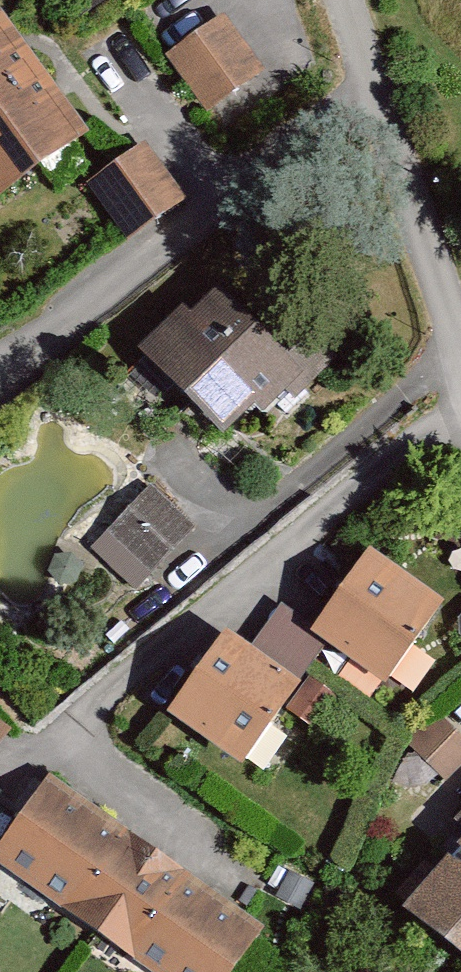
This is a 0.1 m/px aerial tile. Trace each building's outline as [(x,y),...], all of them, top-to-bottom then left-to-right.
[(163,68),(202,123),(260,82),(221,27),(163,68)] [(78,136),(0,31),(0,194),(78,136)] [(119,251),(178,208),(135,149),(75,192),(119,251)] [(125,366),(208,447),(239,416),(248,423),(286,384),(206,305),(183,329),(172,318),(125,366)] [(105,543),(144,580),(189,533),(149,496),(105,543)] [(287,695),(315,655),(371,694),(430,610),(355,557),(301,633),(274,614),(240,662),(287,695)] [(155,721),(225,775),(287,695),(240,662),(213,642),(174,684),(155,721)] [(443,792),(460,773),(460,750),(426,720),(398,752),(443,792)] [(143,971),(228,971),(254,934),(41,788),(0,847),(0,875),(143,971)] [(435,971),(460,971),(460,834),(380,929),(416,963),(435,971)]
